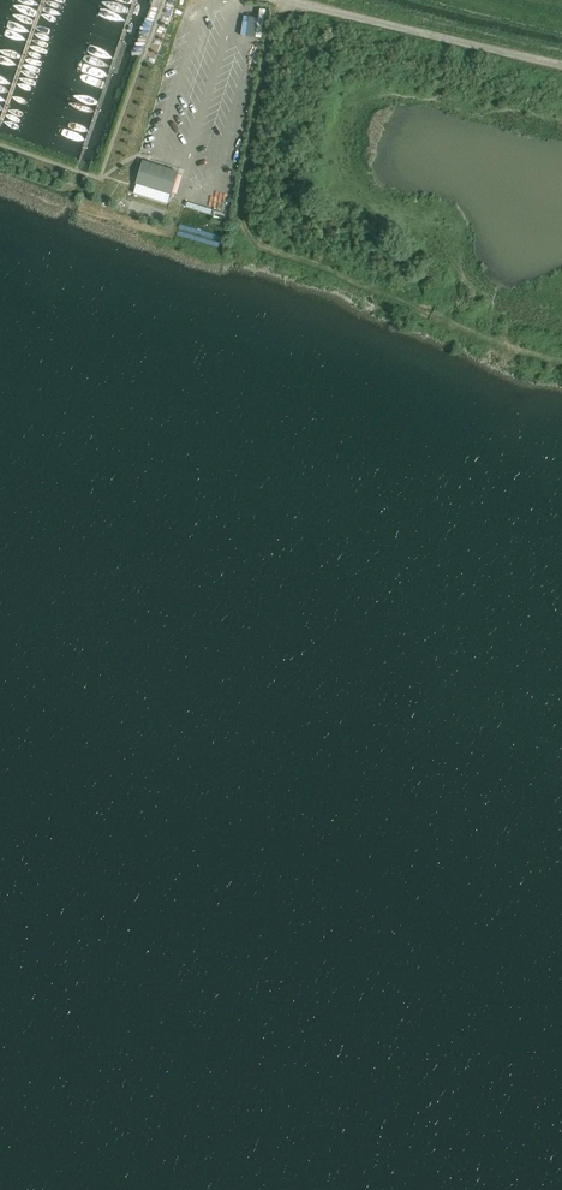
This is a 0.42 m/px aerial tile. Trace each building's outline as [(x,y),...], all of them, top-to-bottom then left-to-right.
[(144,161),(137,183),(170,194),(177,172),(144,161)]
